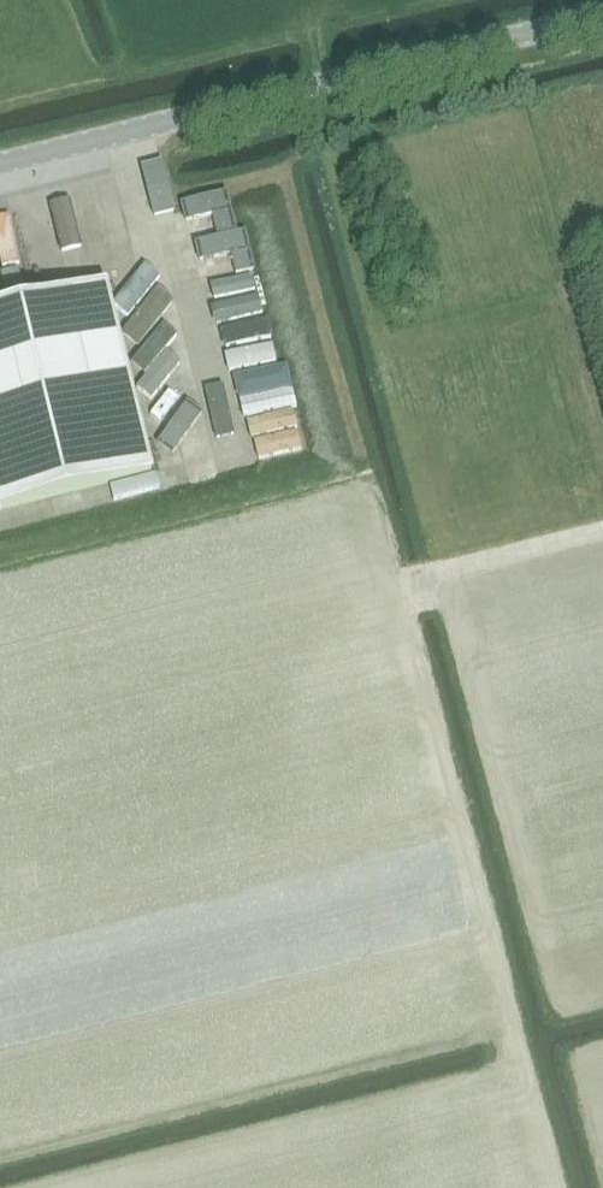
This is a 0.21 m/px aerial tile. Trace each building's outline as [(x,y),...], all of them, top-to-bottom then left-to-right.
[(39,293),(53,290),(39,225),(25,228),(39,293)] [(153,471),(106,283),(0,309),(0,509),(153,471)]
